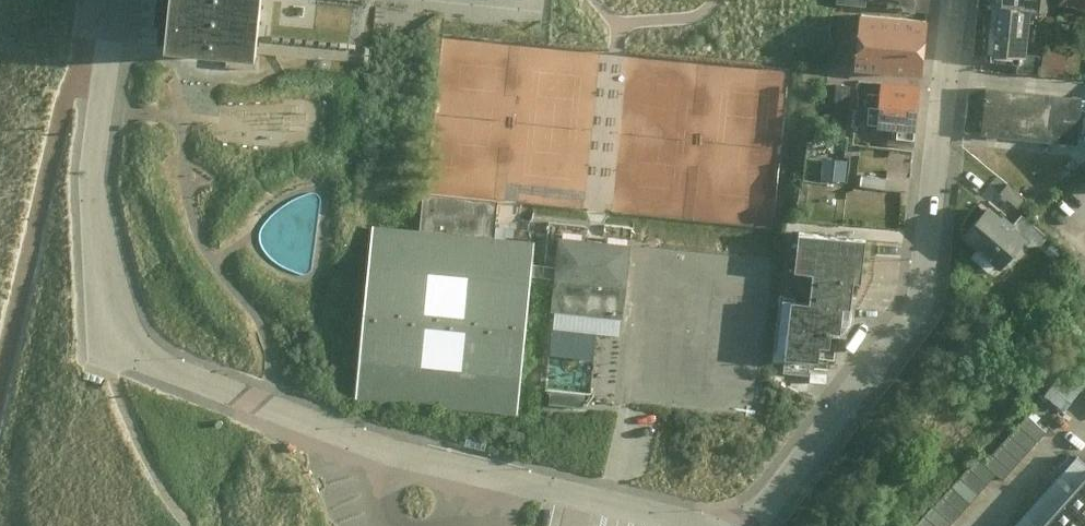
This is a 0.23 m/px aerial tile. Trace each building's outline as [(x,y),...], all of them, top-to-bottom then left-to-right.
[(167,42),(233,49),(256,52),(259,31),(262,0),(171,0),(167,42)] [(931,11),(932,0),(858,0),(858,3),(931,11)] [(982,61),(1020,64),(1019,70),(1048,72),(1050,50),(1035,49),(1038,14),(1050,15),(1051,0),(987,0),(982,61)] [(927,74),(932,20),(863,14),(858,68),(927,74)] [(917,144),(921,83),(866,79),(863,125),(885,126),(884,141),(917,144)] [(849,130),(854,83),(834,81),(829,128),(849,130)] [(1043,134),(1042,138),(1075,140),(1079,95),(985,88),(982,129),(1043,134)] [(893,149),(890,180),(911,182),(913,159),(900,158),(901,150),(893,149)] [(825,174),(848,177),(850,155),(827,153),(825,174)] [(352,396),(517,414),(537,236),(495,232),(499,198),(422,190),(419,223),(372,218),(352,396)] [(1032,233),(995,202),(968,233),(1005,265),(1032,233)] [(864,238),(796,232),(786,356),(816,358),(817,343),(827,343),(828,331),(838,331),(841,306),(849,307),(852,279),(860,279),(864,238)] [(613,239),(556,233),(548,321),(622,327),(630,240),(613,239)] [(1084,385),(1084,367),(1069,357),(1046,392),(1070,408),(1084,385)] [(1027,410),(983,460),(1000,475),(1005,479),(1049,429),(1027,410)] [(1000,475),(983,460),(976,454),(914,525),(955,525),(1000,475)] [(1081,459),(1077,455),(1014,525),(1022,525),(1081,459)] [(1081,459),(1022,525),(1084,525),(1084,462),(1081,459)]
